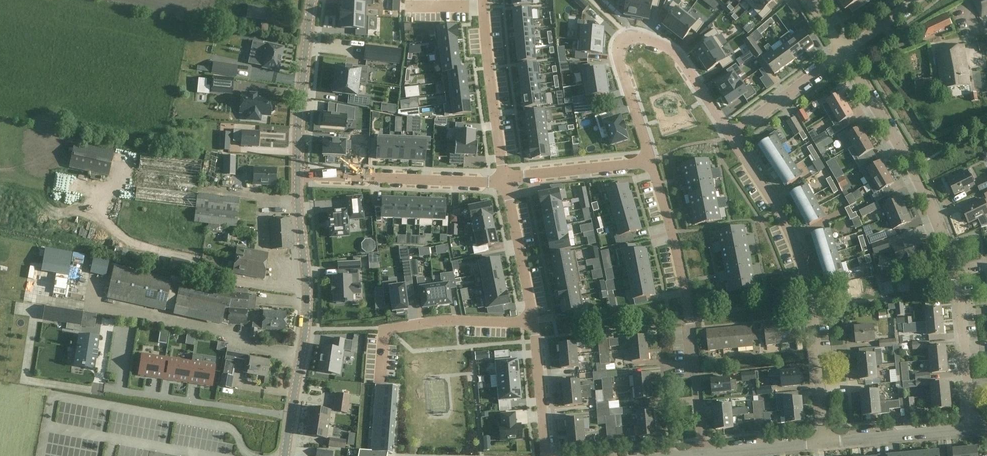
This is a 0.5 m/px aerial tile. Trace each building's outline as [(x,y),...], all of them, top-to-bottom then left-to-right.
[(340,16),(366,17),(366,5),(372,5),(372,0),(356,0),(356,4),(342,4),(342,11),(340,11),(340,16)] [(515,8),(533,7),(533,0),(515,0),(515,8)] [(585,10),(589,5),(583,0),(577,0),(575,1),(585,10)] [(622,17),(637,19),(639,8),(640,0),(625,0),(622,17)] [(637,19),(656,22),(660,1),(656,0),(640,0),(637,19)] [(754,2),(761,9),(770,0),(756,0),(754,2)] [(795,2),(794,0),(792,0),(787,5),(789,7),(795,16),(801,12),(795,2)] [(837,1),(841,7),(843,6),(845,9),(857,2),(861,8),(872,0),(838,0),(837,1)] [(968,8),(973,6),(971,0),(965,0),(968,8)] [(982,18),(986,15),(986,0),(973,0),(982,18)] [(262,19),(264,8),(248,6),(246,17),(262,19)] [(532,9),(514,11),(515,22),(517,22),(533,21),(532,9)] [(677,10),(665,26),(673,32),(685,17),(677,10)] [(926,36),(936,32),(935,30),(951,23),(947,13),(921,25),(926,36)] [(340,16),(340,21),(341,22),(341,28),(355,29),(355,35),(367,36),(368,17),(340,16)] [(501,26),(500,16),(487,17),(487,26),(501,26)] [(685,17),(673,32),(683,39),(695,24),(685,17)] [(766,22),(770,27),(775,23),(771,18),(766,22)] [(791,36),(794,39),(804,53),(814,46),(808,38),(814,33),(805,20),(794,28),(797,31),(791,36)] [(517,22),(517,32),(533,30),(533,21),(517,22)] [(579,40),(605,42),(605,35),(604,35),(604,29),(585,28),(585,21),(578,21),(577,40),(579,40)] [(770,27),(766,22),(761,26),(765,31),(770,27)] [(437,40),(456,37),(455,27),(436,29),(437,40)] [(780,40),(791,33),(787,27),(776,34),(780,40)] [(517,32),(518,41),(534,40),(533,30),(517,32)] [(751,37),(743,42),(756,59),(763,54),(751,37)] [(441,50),(457,49),(456,38),(440,40),(441,50)] [(804,53),(794,39),(784,46),(794,60),(804,53)] [(518,47),(519,51),(535,49),(534,40),(518,41),(518,46),(518,47)] [(576,52),(575,59),(588,59),(588,53),(602,54),(603,48),(605,48),(605,42),(579,40),(578,52),(576,52)] [(716,41),(700,51),(705,58),(720,48),(716,41)] [(977,43),(979,51),(986,49),(986,45),(986,41),(977,43)] [(278,71),(283,47),(267,44),(267,46),(259,44),(255,64),(263,66),(262,67),(278,71)] [(785,67),(774,53),(775,53),(768,44),(764,48),(768,53),(762,57),(775,74),(785,67)] [(937,49),(942,90),(970,86),(963,45),(937,49)] [(784,46),(775,53),(774,53),(785,67),(794,60),(784,46)] [(365,59),(397,63),(399,50),(367,47),(365,59)] [(720,48),(705,58),(710,67),(726,57),(720,48)] [(437,62),(459,59),(457,49),(441,50),(436,51),(437,62)] [(519,51),(520,64),(538,62),(537,49),(535,49),(519,51)] [(567,63),(566,55),(558,56),(559,63),(567,63)] [(448,71),(460,70),(459,59),(441,61),(443,72),(448,71)] [(237,66),(213,62),(212,73),(235,77),(237,66)] [(521,73),(522,78),(538,75),(540,75),(538,62),(520,64),(521,73)] [(723,94),(723,95),(743,82),(739,76),(743,74),(736,64),(726,71),(730,76),(717,85),(723,94)] [(358,83),(365,84),(367,67),(355,66),(355,69),(351,68),(351,67),(345,66),(345,68),(336,67),(336,69),(334,69),(333,77),(335,78),(334,80),(358,83)] [(587,71),(589,84),(610,80),(608,68),(587,71)] [(449,82),(466,80),(465,69),(460,70),(448,71),(449,82)] [(275,94),(276,82),(271,81),(272,72),(259,70),(258,76),(252,75),(250,91),(275,94)] [(522,80),(523,87),(540,85),(538,75),(522,78),(522,80)] [(213,78),(212,92),(232,94),(233,80),(213,78)] [(357,96),(357,94),(358,83),(334,80),(334,82),(332,82),(331,91),(333,91),(333,93),(357,96)] [(445,93),(467,91),(466,80),(449,82),(444,83),(445,93)] [(589,84),(591,95),(612,92),(610,80),(589,84)] [(743,96),(746,101),(756,94),(750,84),(746,87),(743,82),(723,95),(730,105),(743,96)] [(523,87),(524,96),(542,94),(540,86),(540,85),(523,87)] [(446,104),(469,102),(468,91),(445,93),(446,104)] [(829,106),(833,112),(847,104),(841,93),(821,105),(824,109),(829,106)] [(260,98),(256,97),(256,95),(249,94),(242,94),(240,113),(248,113),(247,119),(260,121),(260,115),(270,115),(270,113),(272,113),(274,111),(274,107),(273,105),(271,105),(271,97),(261,96),(260,98)] [(524,96),(525,107),(543,104),(542,94),(524,96)] [(451,115),(470,113),(469,102),(450,104),(451,115)] [(594,103),(591,104),(574,105),(575,114),(592,113),(595,112),(594,103)] [(381,104),(380,110),(394,112),(395,106),(381,104)] [(832,122),(838,132),(850,125),(847,119),(854,115),(847,104),(833,112),(837,119),(832,122)] [(345,127),(345,120),(354,121),(355,108),(336,105),(336,113),(324,113),(323,115),(321,115),(321,123),(323,123),(322,126),(345,127)] [(546,122),(544,110),(525,113),(527,125),(546,122)] [(808,119),(802,110),(796,113),(801,123),(808,119)] [(612,145),(628,140),(625,131),(627,131),(624,123),(623,123),(620,117),(604,122),(612,145)] [(803,131),(794,118),(787,123),(796,136),(803,131)] [(529,136),(548,133),(546,122),(527,125),(529,136)] [(476,143),(476,142),(477,131),(465,130),(465,123),(457,123),(456,142),(476,143)] [(861,127),(846,136),(853,147),(867,138),(861,127)] [(816,145),(822,142),(818,137),(815,130),(809,133),(816,145)] [(241,142),(241,146),(257,147),(259,132),(242,131),(242,132),(234,131),(233,141),(241,142)] [(807,138),(803,131),(799,134),(803,141),(807,138)] [(229,151),(230,133),(220,132),(219,150),(229,151)] [(767,155),(782,145),(787,142),(784,138),(781,141),(775,132),(766,138),(768,140),(760,145),(767,155)] [(529,136),(530,147),(549,145),(548,133),(529,136)] [(368,134),(352,134),(352,142),(368,143),(368,134)] [(376,159),(388,159),(389,136),(377,135),(376,159)] [(400,160),(401,136),(389,136),(388,159),(400,160)] [(412,137),(401,136),(400,160),(412,160),(412,137)] [(430,151),(430,137),(412,137),(412,160),(424,161),(424,150),(430,151)] [(874,149),(867,138),(853,147),(856,153),(852,156),(858,166),(870,159),(866,153),(874,149)] [(325,142),(324,154),(347,156),(348,150),(351,150),(352,144),(325,142)] [(451,164),(465,164),(466,155),(478,156),(478,143),(476,142),(476,143),(456,142),(456,154),(451,154),(451,164)] [(816,146),(826,163),(831,159),(821,143),(816,146)] [(74,144),(69,168),(92,173),(91,179),(100,181),(101,175),(108,176),(113,152),(74,144)] [(551,156),(549,145),(530,147),(532,159),(551,156)] [(788,155),(782,145),(767,155),(774,165),(788,155)] [(811,155),(816,152),(811,145),(807,148),(811,155)] [(820,159),(816,152),(811,155),(815,161),(820,159)] [(774,165),(780,175),(795,165),(788,155),(774,165)] [(136,165),(195,171),(196,162),(137,156),(136,165)] [(234,157),(224,156),(224,165),(233,165),(234,157)] [(839,167),(834,158),(826,163),(831,171),(839,167)] [(712,175),(709,159),(696,162),(699,177),(712,175)] [(873,181),(887,172),(881,161),(866,170),(873,181)] [(696,162),(682,165),(685,180),(699,177),(696,162)] [(795,165),(780,175),(787,185),(802,176),(795,165)] [(253,184),(275,184),(276,169),(253,168),(253,184)] [(841,177),(844,175),(841,170),(838,171),(833,174),(836,180),(841,177)] [(955,177),(948,181),(949,183),(947,184),(950,189),(952,189),(955,195),(968,189),(975,186),(973,182),(975,181),(971,173),(969,174),(967,170),(955,176),(955,177)] [(876,193),(894,183),(887,172),(873,181),(868,184),(874,195),(876,193)] [(715,189),(712,175),(699,177),(702,192),(715,189)] [(843,176),(836,180),(841,188),(848,184),(843,176)] [(685,180),(688,195),(702,192),(699,177),(685,180)] [(826,180),(830,187),(834,184),(830,177),(826,180)] [(170,186),(190,187),(190,179),(171,178),(170,186)] [(982,191),(986,188),(986,179),(976,185),(979,192),(982,191)] [(611,203),(631,197),(627,185),(617,188),(615,182),(602,186),(604,192),(608,191),(611,203)] [(838,191),(834,184),(830,187),(834,194),(838,191)] [(792,193),(798,204),(813,196),(807,185),(792,193)] [(586,187),(578,189),(580,198),(588,197),(586,187)] [(702,192),(705,207),(718,204),(715,189),(702,192)] [(551,191),(540,194),(542,206),(562,202),(559,190),(551,191)] [(705,207),(702,192),(688,195),(691,209),(705,207)] [(880,200),(876,193),(874,195),(872,196),(876,202),(880,200)] [(845,198),(850,206),(857,202),(852,194),(845,198)] [(198,195),(194,222),(207,224),(206,232),(224,234),(225,227),(236,228),(239,199),(198,195)] [(348,210),(328,212),(329,220),(328,220),(329,229),(330,229),(330,237),(348,235),(347,227),(348,227),(347,219),(363,218),(361,196),(347,198),(348,210)] [(798,204),(804,214),(819,206),(813,196),(798,204)] [(381,207),(374,207),(376,222),(381,222),(381,218),(394,219),(394,199),(390,199),(391,198),(383,197),(383,198),(381,198),(381,207)] [(589,204),(588,197),(579,199),(580,205),(589,204)] [(614,213),(634,208),(631,197),(611,203),(614,213)] [(394,199),(394,219),(402,219),(401,225),(406,225),(407,219),(406,219),(407,200),(403,200),(403,198),(394,198),(394,199)] [(419,226),(420,200),(416,200),(416,199),(407,198),(407,200),(406,219),(407,219),(415,219),(415,225),(419,226)] [(888,218),(906,210),(901,198),(883,206),(888,218)] [(432,200),(433,200),(433,199),(424,199),(424,201),(420,200),(419,226),(431,226),(432,220),(431,220),(432,200)] [(432,220),(442,221),(442,226),(447,227),(447,217),(444,217),(445,201),(443,201),(443,200),(435,199),(435,200),(433,200),(432,200),(431,220),(432,220)] [(982,227),(986,226),(986,220),(985,215),(986,214),(986,207),(983,199),(962,209),(968,223),(978,219),(982,227)] [(568,208),(563,209),(562,202),(542,206),(544,217),(569,212),(568,208)] [(468,207),(471,220),(491,216),(488,203),(468,207)] [(862,218),(880,209),(877,203),(859,212),(862,218)] [(718,204),(705,207),(708,222),(721,219),(718,204)] [(819,206),(804,214),(810,225),(825,217),(819,206)] [(705,207),(691,209),(694,225),(708,222),(705,207)] [(845,209),(851,221),(858,217),(856,213),(853,214),(849,207),(845,209)] [(614,213),(617,224),(637,219),(634,208),(614,213)] [(906,210),(888,218),(893,229),(911,222),(906,210)] [(566,225),(565,217),(570,216),(569,212),(544,217),(547,229),(566,225)] [(313,227),(321,228),(322,217),(314,216),(313,227)] [(474,234),(493,230),(492,226),(493,226),(491,216),(471,220),(474,234)] [(291,248),(289,219),(269,220),(271,250),(291,248)] [(617,224),(621,236),(640,230),(637,219),(617,224)] [(566,225),(547,229),(549,240),(574,235),(573,231),(568,232),(566,225)] [(731,229),(734,244),(747,242),(744,226),(731,229)] [(814,233),(817,245),(834,240),(830,228),(814,233)] [(734,244),(731,229),(718,232),(721,247),(734,244)] [(487,246),(496,244),(496,242),(497,242),(495,234),(493,234),(493,231),(493,230),(474,234),(476,244),(472,245),(474,254),(489,251),(487,246)] [(871,245),(890,237),(887,231),(869,238),(871,245)] [(571,248),(569,240),(575,239),(574,235),(549,240),(551,252),(571,248)] [(893,247),(899,263),(901,262),(903,267),(918,262),(916,257),(924,255),(919,238),(893,247)] [(817,245),(821,257),(837,252),(834,240),(817,245)] [(875,255),(890,250),(887,240),(871,246),(875,255)] [(111,241),(110,251),(122,252),(123,242),(111,241)] [(734,244),(737,259),(750,256),(747,242),(734,244)] [(734,244),(721,247),(724,262),(737,259),(734,244)] [(622,255),(623,255),(625,266),(627,265),(647,261),(645,249),(635,251),(634,246),(621,248),(622,255)] [(237,247),(234,260),(266,265),(268,253),(237,247)] [(552,256),(554,267),(578,262),(575,251),(552,256)] [(821,257),(824,268),(841,263),(837,252),(821,257)] [(368,254),(368,262),(379,262),(378,253),(368,254)] [(753,271),(750,256),(737,259),(740,274),(753,271)] [(488,261),(476,263),(476,264),(478,275),(481,274),(500,270),(498,259),(488,261)] [(737,259),(724,262),(727,276),(740,274),(737,259)] [(266,265),(234,260),(232,273),(263,278),(266,265)] [(410,262),(411,276),(419,275),(417,261),(410,262)] [(627,265),(629,276),(649,272),(647,261),(627,265)] [(412,281),(411,276),(410,262),(402,263),(405,282),(412,281)] [(580,274),(578,262),(554,267),(556,278),(580,274)] [(845,277),(841,263),(824,268),(828,280),(836,278),(837,279),(845,277)] [(107,299),(164,311),(165,309),(172,311),(178,282),(171,280),(171,279),(114,266),(107,299)] [(370,267),(331,271),(334,302),(372,298),(370,267)] [(187,275),(224,284),(225,279),(214,276),(213,277),(202,274),(203,271),(189,269),(187,275)] [(500,270),(481,274),(483,285),(503,282),(500,270)] [(740,274),(743,289),(756,286),(753,271),(740,274)] [(651,284),(649,272),(629,276),(631,287),(651,284)] [(436,306),(450,304),(448,289),(456,288),(453,273),(440,274),(441,282),(433,283),(436,306)] [(578,286),(582,285),(580,274),(556,278),(558,289),(578,286)] [(743,289),(740,274),(727,276),(730,291),(743,289)] [(436,306),(433,283),(424,284),(423,277),(416,278),(418,292),(420,292),(422,307),(436,306)] [(249,295),(235,294),(180,282),(178,295),(227,305),(247,307),(249,295)] [(407,309),(404,285),(389,287),(389,282),(382,283),(383,293),(389,292),(392,311),(396,311),(396,313),(403,312),(403,310),(407,309)] [(503,282),(483,285),(485,297),(505,293),(503,282)] [(651,284),(631,287),(634,299),(644,297),(654,295),(651,284)] [(578,286),(558,289),(561,301),(580,297),(578,286)] [(385,309),(384,299),(383,288),(375,288),(375,299),(375,309),(385,309)] [(507,305),(505,293),(485,297),(483,297),(485,309),(487,308),(501,306),(507,305)] [(224,306),(191,298),(177,295),(173,314),(221,324),(227,325),(227,322),(228,308),(224,307),(224,306)] [(580,297),(561,301),(563,312),(574,310),(575,316),(589,313),(588,307),(582,308),(580,297)] [(905,315),(903,303),(895,304),(897,316),(905,315)] [(487,308),(488,312),(503,314),(501,306),(487,308)] [(82,313),(45,307),(43,319),(80,325),(82,313)] [(247,310),(228,308),(227,322),(246,324),(247,310)] [(927,322),(943,321),(942,308),(926,309),(927,322)] [(262,330),(284,331),(285,312),(263,311),(262,330)] [(214,364),(219,331),(135,316),(133,323),(135,323),(134,329),(116,326),(117,318),(114,318),(113,327),(107,326),(104,343),(167,354),(166,355),(214,364)] [(943,321),(927,322),(919,323),(920,330),(928,329),(928,335),(945,334),(943,321)] [(779,323),(781,343),(796,342),(794,322),(779,323)] [(781,343),(779,323),(765,325),(765,330),(766,338),(767,345),(781,343)] [(855,327),(857,342),(874,341),(873,325),(855,327)] [(752,332),(751,327),(751,326),(736,327),(738,348),(753,346),(752,340),(752,332)] [(738,348),(736,327),(722,329),(724,349),(738,348)] [(724,349),(722,329),(707,330),(709,351),(724,349)] [(624,333),(614,334),(615,341),(625,341),(624,333)] [(94,369),(99,338),(79,335),(75,364),(82,365),(82,367),(94,369)] [(631,349),(649,348),(647,336),(630,337),(631,349)] [(319,371),(335,374),(339,374),(341,363),(343,350),(351,352),(352,341),(335,338),(333,348),(322,346),(319,371)] [(599,352),(609,351),(608,340),(598,341),(599,352)] [(560,356),(578,354),(577,343),(559,345),(560,356)] [(931,360),(947,359),(946,346),(930,347),(931,360)] [(227,348),(224,361),(233,363),(234,359),(245,361),(247,361),(248,358),(249,353),(227,348)] [(649,348),(631,349),(632,361),(650,360),(649,348)] [(518,373),(517,360),(508,361),(507,351),(494,353),(496,375),(518,373)] [(609,351),(599,352),(600,365),(610,364),(609,351)] [(152,374),(163,376),(165,360),(154,359),(155,355),(142,353),(138,375),(151,377),(152,374)] [(578,354),(560,356),(562,368),(579,366),(578,354)] [(859,368),(876,366),(875,354),(858,356),(859,368)] [(247,361),(245,361),(243,373),(266,377),(269,362),(248,358),(247,361)] [(176,378),(175,381),(188,383),(189,380),(191,364),(192,361),(179,359),(179,362),(168,361),(165,376),(176,378)] [(947,359),(931,360),(932,373),(948,372),(947,359)] [(910,381),(908,362),(901,363),(902,382),(910,381)] [(201,366),(191,364),(189,380),(199,382),(198,385),(211,387),(215,365),(202,363),(201,366)] [(885,365),(887,376),(895,375),(893,364),(885,365)] [(877,378),(876,366),(859,368),(860,380),(877,378)] [(781,372),(783,387),(800,385),(800,382),(801,381),(803,380),(802,375),(801,374),(799,374),(799,370),(781,372)] [(755,372),(742,373),(742,382),(756,381),(755,372)] [(518,373),(496,375),(497,388),(519,386),(518,373)] [(635,388),(652,386),(651,374),(634,376),(635,388)] [(219,387),(230,389),(233,377),(222,375),(219,387)] [(711,379),(712,394),(731,392),(730,378),(711,379)] [(590,386),(581,387),(580,380),(562,382),(563,394),(591,392),(590,386)] [(929,380),(916,381),(916,388),(930,386),(929,380)] [(927,397),(932,396),(932,397),(950,395),(949,383),(931,384),(932,390),(927,391),(927,397)] [(396,398),(397,387),(376,385),(375,397),(396,398)] [(499,411),(510,410),(509,400),(520,399),(519,386),(497,388),(499,411)] [(652,386),(635,388),(636,400),(654,398),(652,386)] [(756,388),(757,396),(771,394),(770,387),(756,388)] [(861,392),(862,404),(886,402),(885,396),(879,396),(879,390),(861,392)] [(591,392),(563,394),(565,406),(583,405),(582,399),(592,398),(591,392)] [(335,394),(333,411),(346,413),(349,396),(335,394)] [(932,397),(932,396),(927,397),(928,402),(933,402),(933,410),(951,408),(950,395),(932,397)] [(395,409),(396,398),(375,397),(374,408),(395,409)] [(785,411),(803,409),(802,397),(785,399),(784,399),(785,411)] [(914,398),(904,399),(904,400),(905,412),(915,412),(914,398)] [(899,401),(886,402),(862,404),(863,416),(890,414),(890,409),(900,408),(899,401)] [(715,417),(732,416),(731,404),(713,405),(715,417)] [(309,408),(307,422),(327,425),(329,411),(309,408)] [(395,409),(374,408),(373,419),(394,420),(395,409)] [(615,409),(610,409),(610,416),(615,416),(623,415),(623,408),(615,409)] [(605,417),(610,416),(610,409),(597,410),(598,417),(598,418),(605,417)] [(803,409),(785,411),(781,412),(782,418),(781,418),(781,424),(804,421),(803,409)] [(638,425),(656,423),(655,411),(637,413),(638,425)] [(520,425),(515,425),(514,413),(501,415),(502,426),(499,426),(500,441),(521,439),(520,425)] [(770,413),(763,414),(759,414),(760,426),(771,425),(770,413)] [(732,416),(715,417),(716,429),(734,428),(732,416)] [(373,419),(372,430),(393,431),(394,420),(373,419)] [(567,432),(585,431),(584,419),(566,421),(567,432)] [(327,425),(307,422),(305,436),(325,439),(327,425)] [(657,435),(656,423),(638,425),(639,437),(657,435)] [(393,443),(393,431),(372,430),(371,441),(393,443)] [(585,431),(567,432),(568,444),(586,442),(585,431)] [(328,447),(344,449),(345,441),(329,438),(328,447)] [(387,452),(392,453),(393,443),(371,441),(371,452),(380,453),(387,453),(387,452)] [(966,455),(978,455),(977,448),(965,449),(966,455)]
